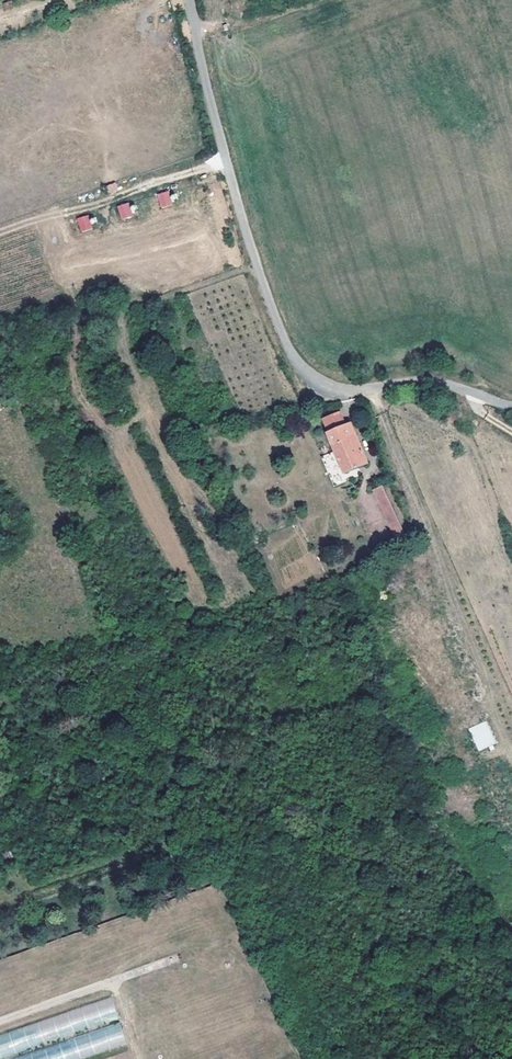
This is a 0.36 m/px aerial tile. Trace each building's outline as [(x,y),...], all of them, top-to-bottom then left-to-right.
[(116,182),(106,185),(108,192),(118,190),(116,182)] [(169,191),(158,193),(160,207),(172,205),(169,191)] [(116,206),(121,219),(132,215),(127,202),(116,206)] [(79,231),(91,229),(89,215),(77,217),(79,231)] [(328,433),(345,472),(367,462),(350,424),(328,433)] [(365,467),(400,546),(408,542),(373,463),(365,467)] [(10,542),(0,510),(0,545),(10,542)] [(478,751),(497,743),(487,720),(468,728),(478,751)] [(0,1032),(0,1055),(118,1023),(112,1001),(0,1032)] [(127,1046),(120,1024),(8,1058),(84,1058),(127,1046)]
